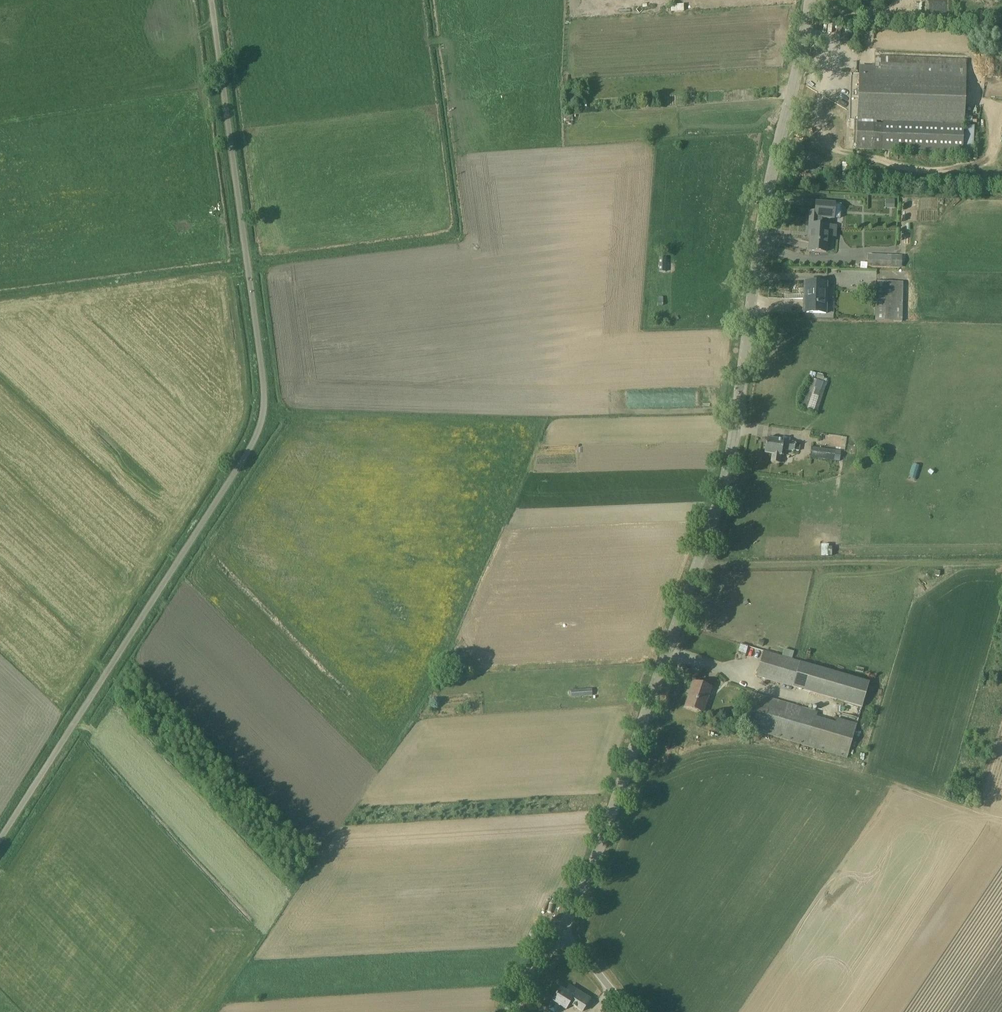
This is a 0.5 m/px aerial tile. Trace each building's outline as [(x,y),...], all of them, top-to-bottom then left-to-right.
[(964,125),(967,60),(876,56),(876,64),(875,74),(860,74),(858,120),(857,150),(892,151),(963,154),(963,152),(974,152),(974,143),(974,126),(964,125)] [(743,98),(755,99),(756,89),(743,89),(743,98)] [(809,251),(826,252),(827,253),(829,227),(829,226),(822,226),(823,218),(834,219),(835,205),(816,203),(816,213),(814,213),(810,213),(809,233),(812,233),(811,238),(810,238),(809,251)] [(802,215),(790,215),(790,227),(797,227),(797,217),(805,217),(804,225),(807,225),(808,211),(802,211),(802,215)] [(902,256),(897,256),(868,255),(868,267),(902,269),(902,256)] [(903,282),(894,282),(876,282),(875,322),(893,322),(902,322),(903,282)] [(826,283),(805,283),(805,294),(808,294),(808,298),(807,298),(807,314),(825,314),(826,283)] [(828,384),(809,378),(800,405),(818,413),(828,384)] [(800,444),(796,443),(767,438),(765,453),(772,455),(771,463),(779,464),(781,456),(782,450),(794,452),(794,451),(799,451),(800,444)] [(841,450),(812,446),(810,457),(840,461),(841,450)] [(800,662),(764,651),(757,676),(793,687),(862,707),(869,683),(800,662)] [(711,688),(694,682),(686,707),(703,713),(711,688)] [(752,694),(742,727),(807,746),(847,758),(858,725),(817,713),(752,694)] [(552,1001),(547,1009),(548,1011),(549,1011),(558,1011),(561,1006),(565,1009),(568,1004),(581,1011),(582,1011),(585,1008),(591,999),(577,991),(570,986),(566,993),(562,991),(562,990),(560,989),(552,1001)]
